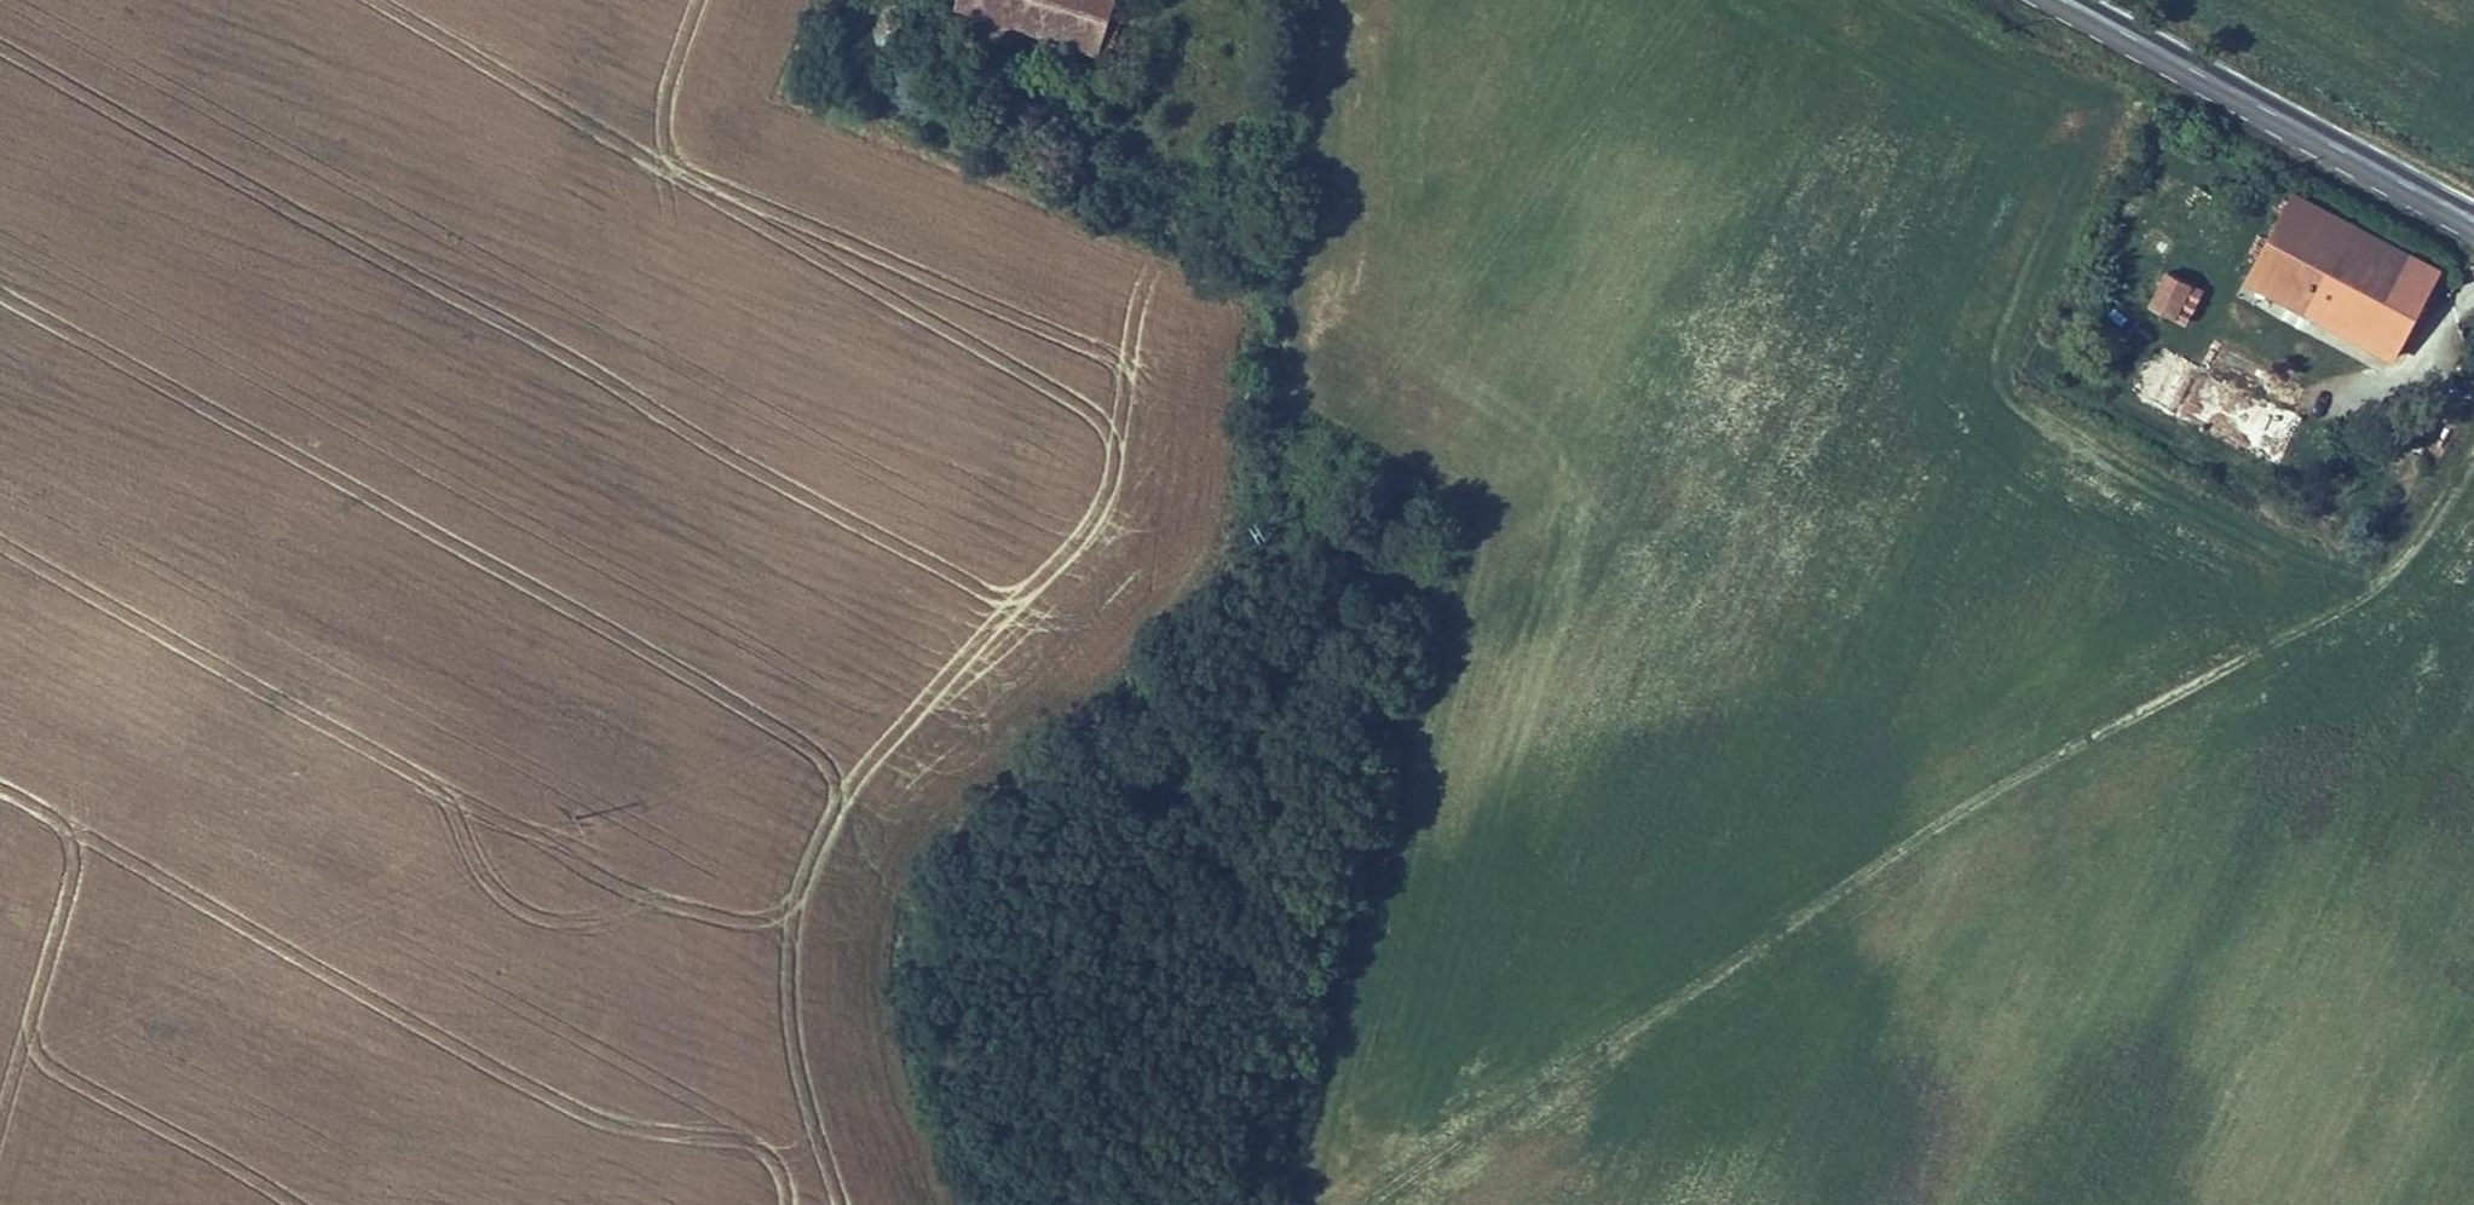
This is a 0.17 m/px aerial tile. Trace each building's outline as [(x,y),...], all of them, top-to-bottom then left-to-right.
[(1079,49),(1089,19),(1080,15),(1085,0),(935,0),(1079,49)] [(2434,276),(2289,192),(2241,275),(2386,359),(2434,276)] [(2164,273),(2146,307),(2182,325),(2200,291),(2164,273)] [(2299,421),(2194,369),(2170,419),(2275,471),(2299,421)]
